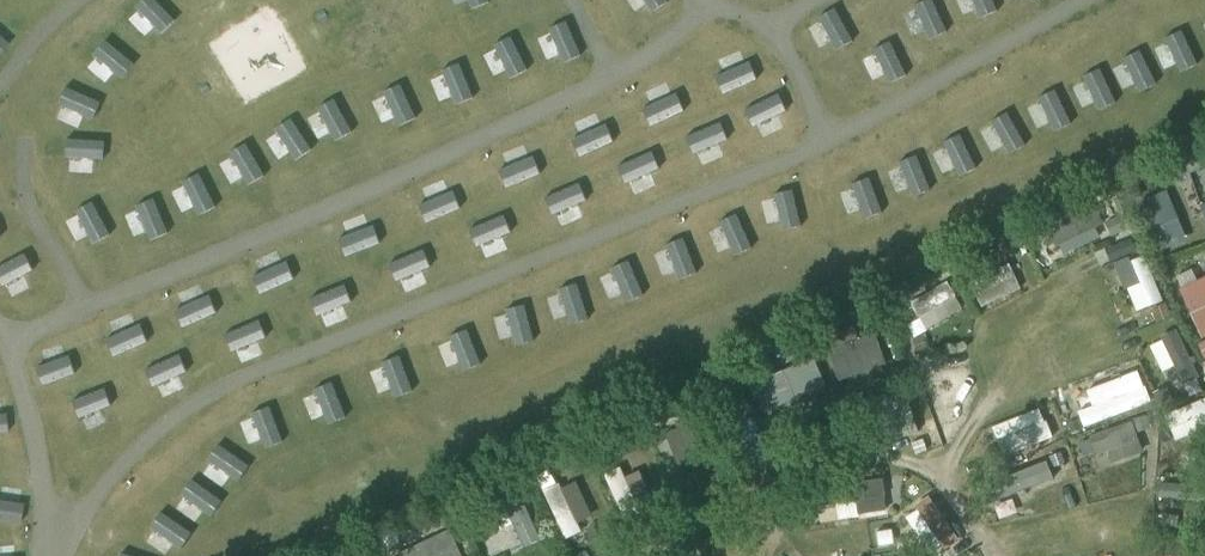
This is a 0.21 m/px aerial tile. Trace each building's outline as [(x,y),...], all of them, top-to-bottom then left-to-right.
[(1184,155),(1189,172),(1204,165),(1204,158),(1203,153),(1201,148),(1184,155)] [(1161,189),(1135,201),(1157,247),(1183,235),(1161,189)] [(1091,202),(1044,230),(1055,248),(1102,220),(1091,202)] [(1134,311),(1160,302),(1143,255),(1124,261),(1132,283),(1124,285),(1134,311)] [(980,256),(965,265),(972,277),(987,268),(980,256)] [(1009,262),(967,279),(978,307),(1020,290),(1009,262)] [(1196,337),(1204,334),(1204,276),(1178,284),(1196,337)] [(927,331),(963,308),(945,279),(909,301),(927,331)] [(1160,372),(1190,361),(1177,328),(1148,339),(1160,372)] [(854,339),(868,368),(889,358),(875,329),(854,339)] [(815,362),(773,371),(780,399),(821,390),(815,362)] [(933,414),(963,409),(954,363),(924,369),(933,414)] [(1079,426),(1149,404),(1137,368),(1080,386),(1086,405),(1073,409),(1079,426)] [(1167,414),(1175,433),(1204,421),(1204,398),(1167,414)] [(988,424),(998,450),(1047,431),(1036,405),(988,424)] [(1106,449),(1110,461),(1142,452),(1133,421),(1087,435),(1092,453),(1106,449)] [(976,483),(984,503),(1054,477),(1046,456),(976,483)] [(855,498),(857,514),(873,512),(869,479),(821,484),(823,501),(855,498)] [(559,481),(542,489),(565,541),(596,528),(576,481),(562,487),(559,481)] [(485,502),(505,552),(538,539),(518,489),(485,502)] [(853,499),(834,502),(836,519),(856,516),(853,499)] [(390,552),(392,555),(459,555),(446,528),(390,552)] [(682,555),(736,555),(740,554),(722,528),(682,555)]
